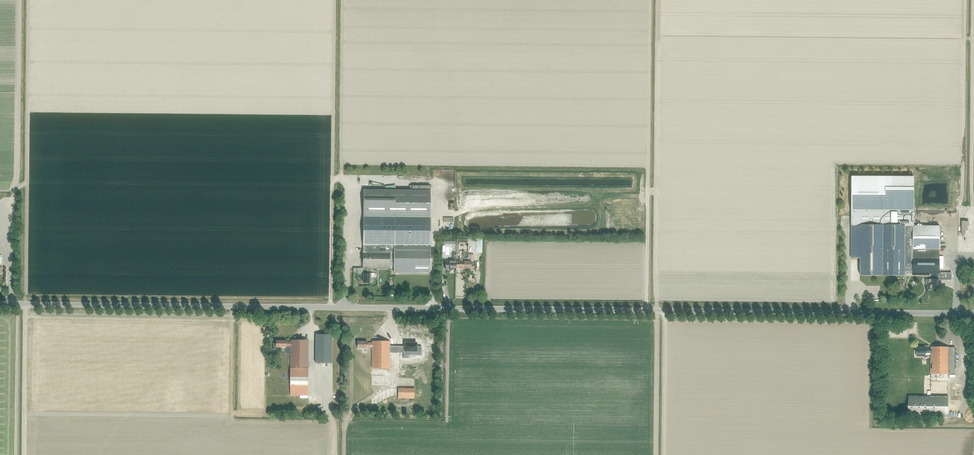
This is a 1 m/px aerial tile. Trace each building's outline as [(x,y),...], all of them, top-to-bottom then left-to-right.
[(851,178),(851,226),(860,226),(913,226),(914,226),(914,178),(851,178)] [(373,281),(373,280),(373,277),(371,277),(371,273),(369,273),(369,268),(393,269),(393,272),(429,273),(430,191),(363,190),(362,273),(363,273),(363,283),(369,283),(370,283),(371,283),(372,283),(372,282),(373,282),(373,281)] [(851,244),(851,258),(860,258),(860,274),(904,275),(904,274),(912,274),(933,274),(938,274),(939,274),(940,226),(914,226),(913,226),(860,226),(851,226),(851,244)] [(456,261),(456,255),(452,254),(452,261),(449,261),(445,261),(444,269),(456,269),(456,261)] [(471,261),(474,261),(474,255),(468,254),(468,257),(466,257),(466,261),(463,261),(463,269),(471,269),(471,261)] [(928,284),(928,289),(932,289),(938,289),(938,279),(938,274),(933,274),(933,279),(929,279),(929,284),(928,284)] [(332,363),(332,334),(315,334),(315,363),(332,363)] [(276,344),(273,344),(273,350),(279,350),(279,347),(285,347),(285,346),(290,346),(290,387),(308,387),(308,340),(290,340),(290,342),(285,342),(285,341),(276,341),(276,344)] [(390,346),(390,341),(372,341),(372,368),(389,368),(389,353),(390,346)] [(403,358),(409,358),(409,351),(416,351),(416,356),(421,356),(421,347),(416,347),(416,343),(409,343),(405,343),(405,346),(403,346),(403,347),(401,347),(401,346),(390,346),(389,353),(403,353),(403,358)] [(931,353),(931,374),(948,374),(954,374),(955,347),(931,347),(931,349),(931,353)] [(916,348),(916,354),(916,356),(917,356),(922,356),(925,354),(926,354),(926,353),(931,353),(931,349),(926,349),(926,348),(916,348)] [(414,399),(414,388),(398,388),(398,398),(414,399)] [(908,396),(908,417),(948,417),(948,397),(908,396)]
